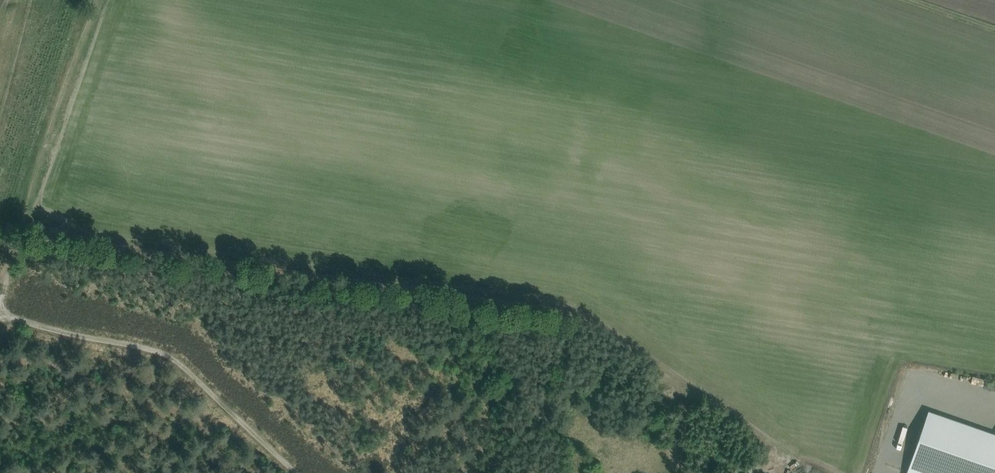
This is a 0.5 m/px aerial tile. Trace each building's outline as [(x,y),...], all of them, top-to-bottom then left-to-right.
[(990,371),(991,365),(977,363),(976,369),(990,371)] [(928,412),(909,470),(908,472),(994,472),(994,434),(928,412)]
